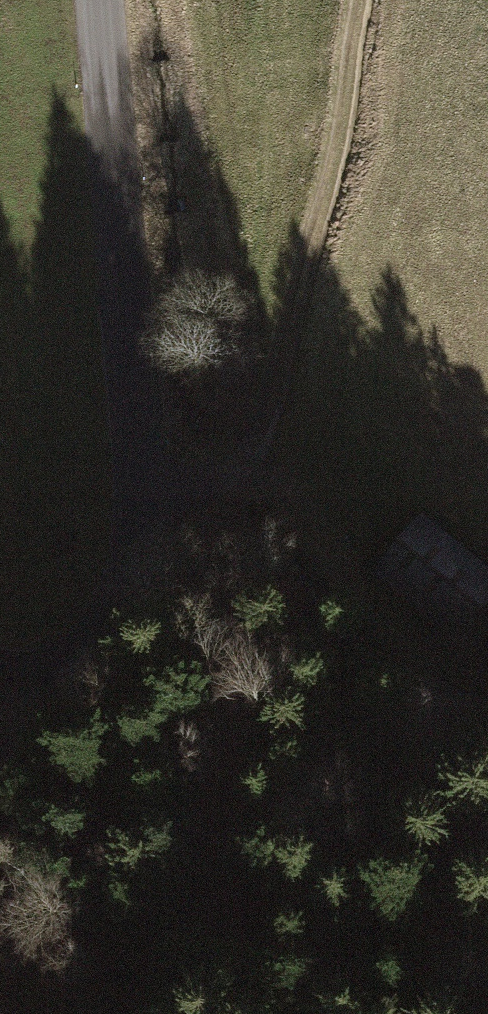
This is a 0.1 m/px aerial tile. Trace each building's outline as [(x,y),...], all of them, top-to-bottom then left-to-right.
[(419,522),(378,572),(459,637),(487,602),(487,578),(419,522)]
